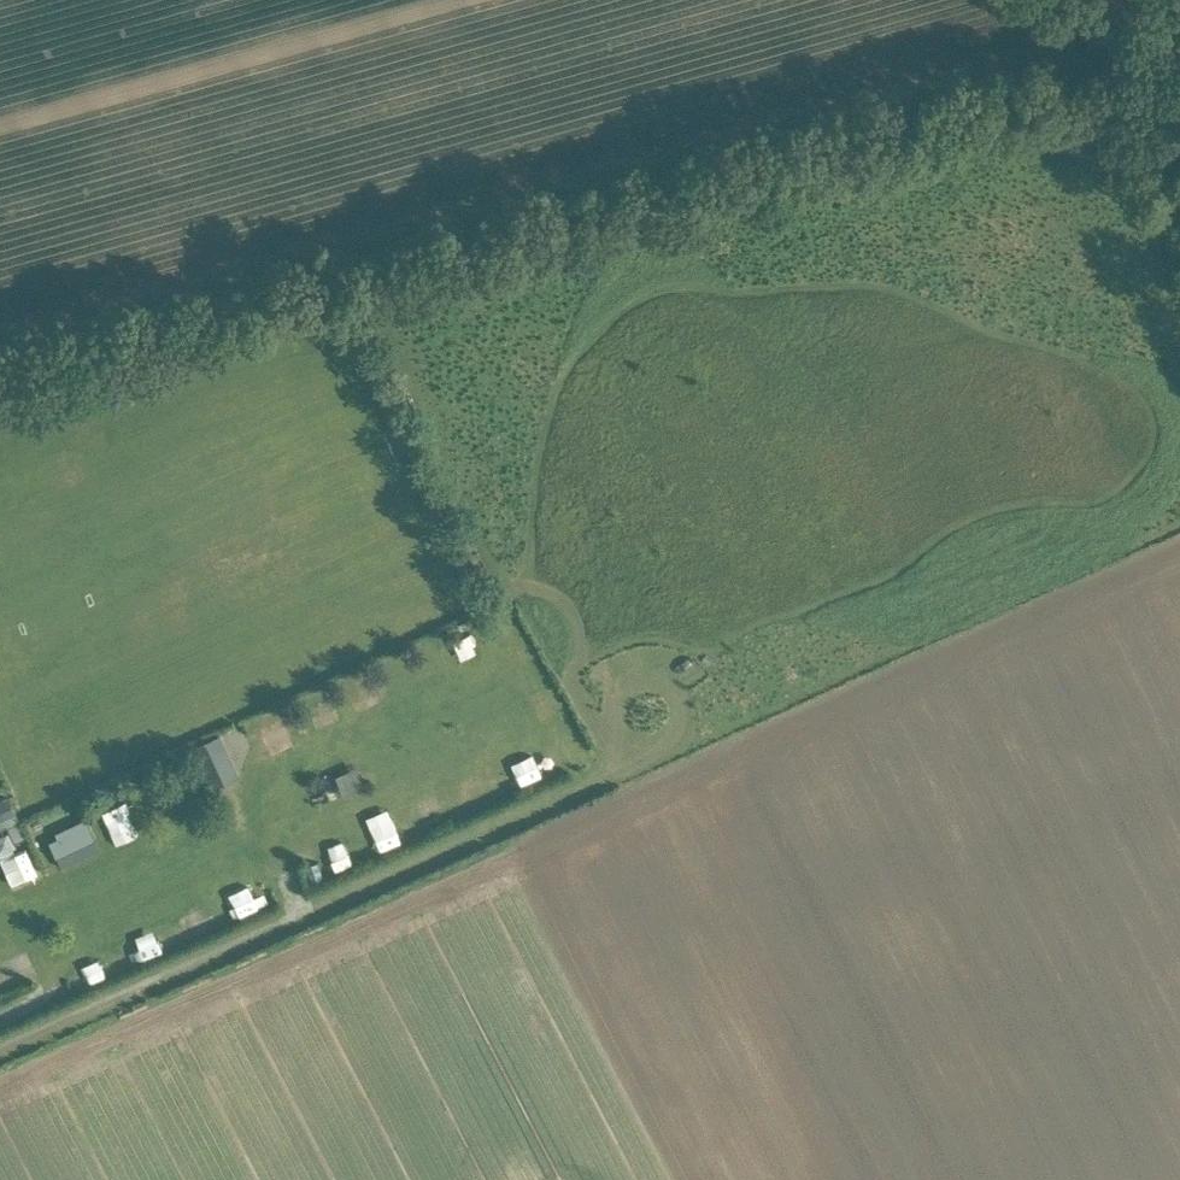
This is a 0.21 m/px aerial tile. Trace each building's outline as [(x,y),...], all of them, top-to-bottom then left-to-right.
[(252,717),(243,721),(249,736),(259,731),(252,717)] [(232,730),(212,739),(228,770),(247,762),(232,730)] [(552,757),(546,764),(548,773),(557,775),(563,768),(561,760),(552,757)] [(337,772),(346,796),(366,788),(357,765),(337,772)] [(186,769),(159,782),(165,794),(170,792),(186,784),(189,783),(192,781),(186,769)] [(327,800),(342,796),(336,772),(321,776),(327,800)] [(165,794),(157,798),(166,818),(199,802),(189,783),(186,784),(170,792),(165,794)] [(0,799),(0,829),(19,820),(15,811),(8,795),(0,799)] [(387,814),(361,825),(373,852),(399,841),(387,814)] [(110,822),(118,843),(135,836),(127,815),(110,822)] [(81,829),(51,843),(63,867),(101,849),(87,818),(78,822),(81,829)] [(346,843),(323,850),(329,872),(352,866),(346,843)] [(230,889),(238,913),(260,906),(251,882),(230,889)]
